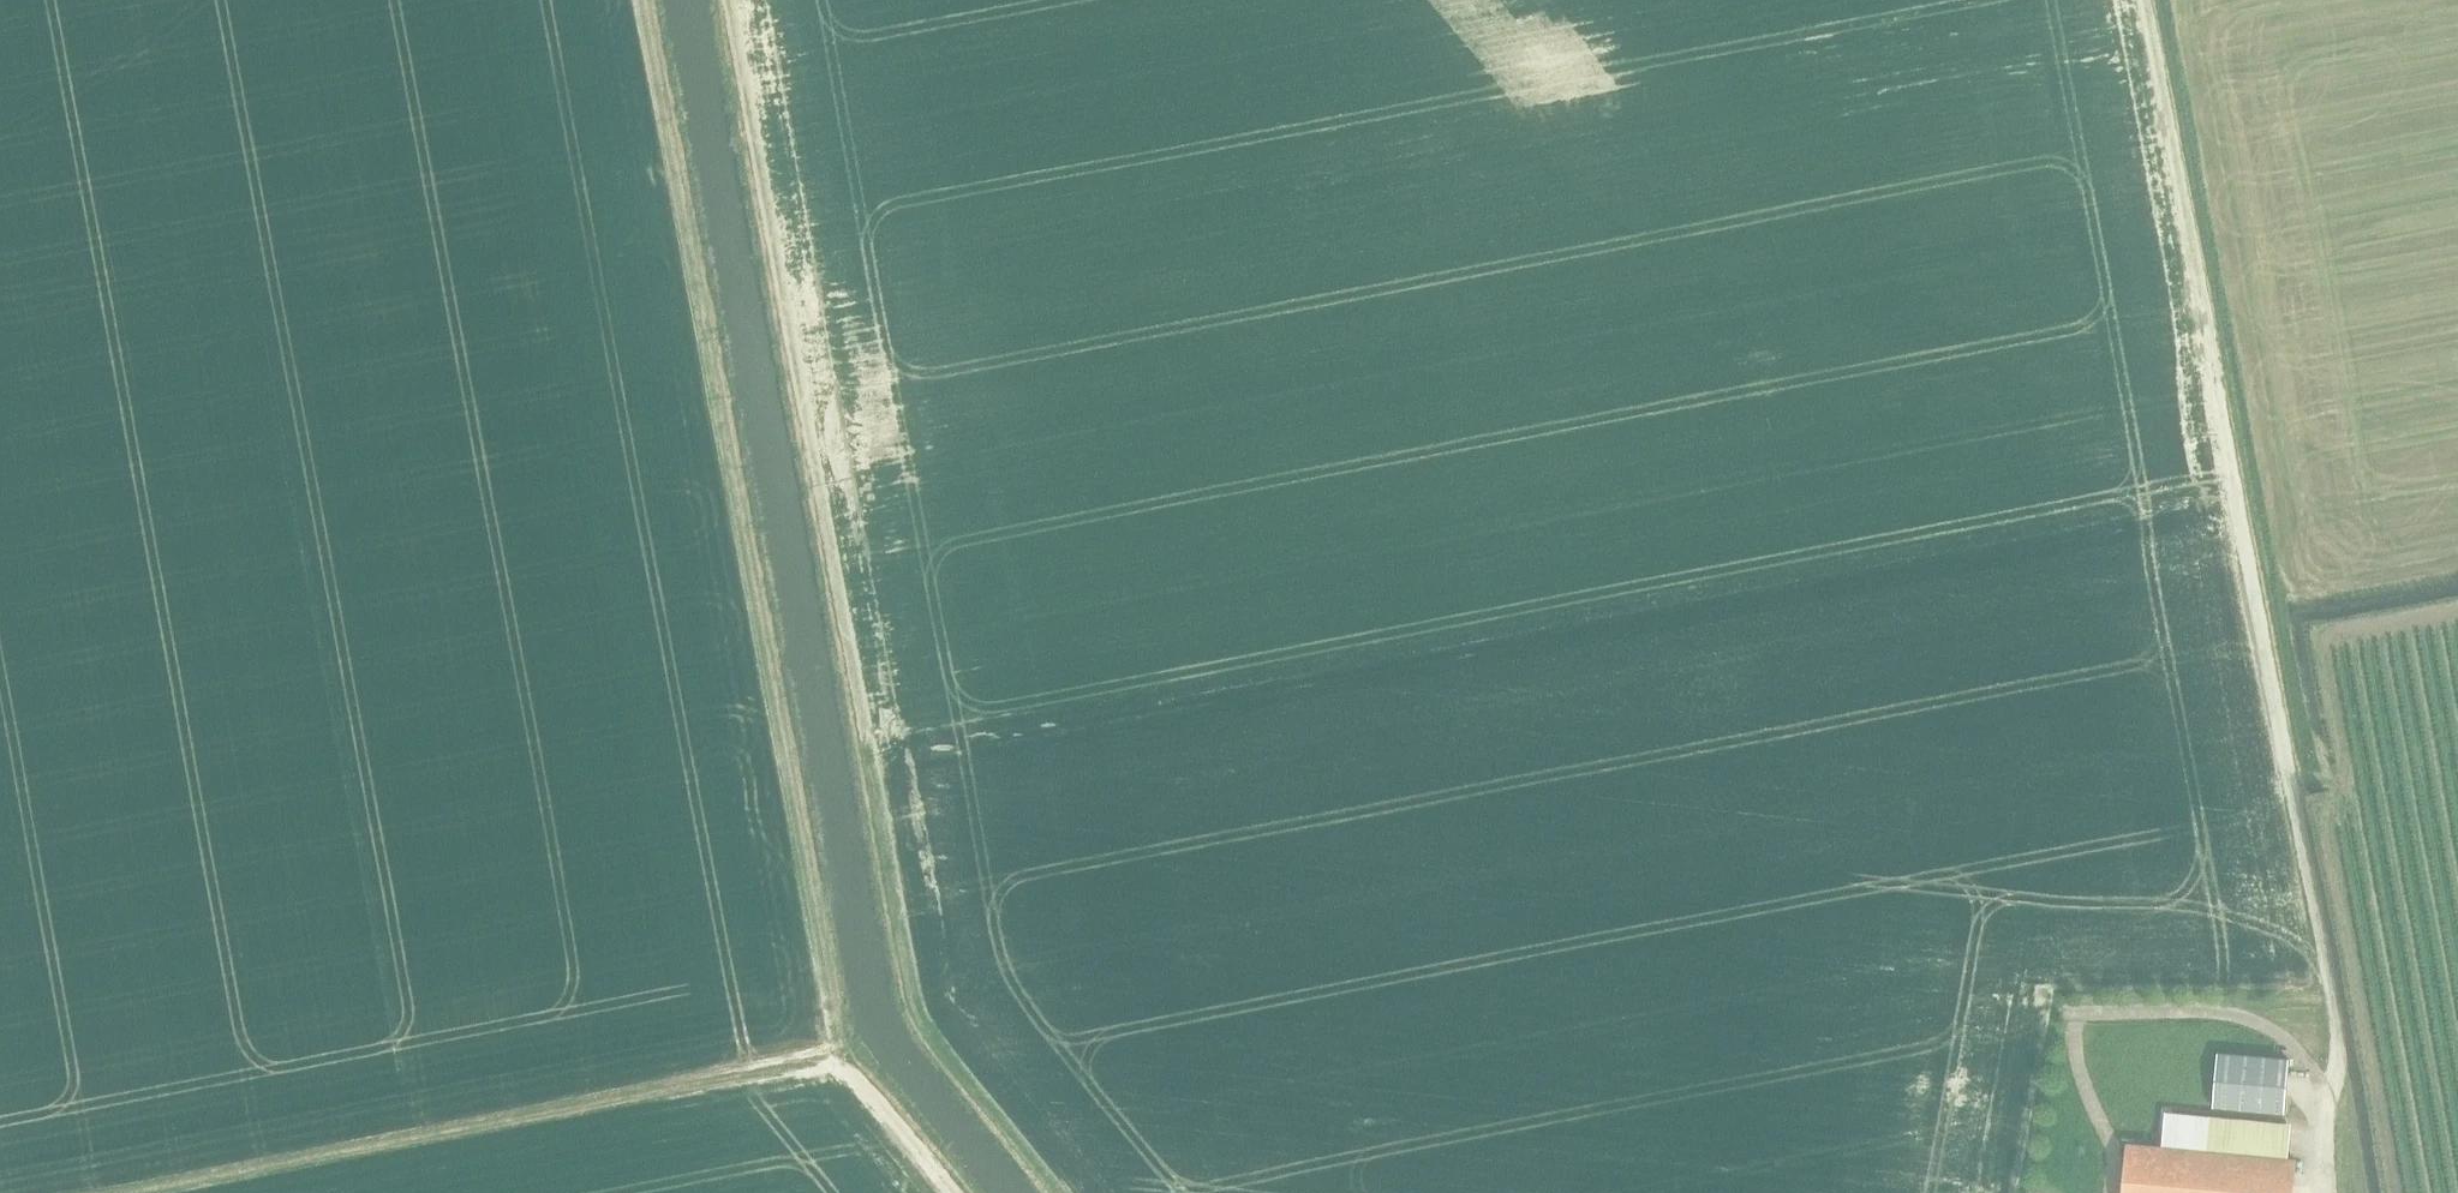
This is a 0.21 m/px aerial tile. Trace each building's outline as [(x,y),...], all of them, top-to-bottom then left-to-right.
[(2217,1053),(2211,1111),(2283,1118),(2289,1060),(2217,1053)] [(2123,1192),(2292,1192),(2295,1160),(2283,1159),(2287,1124),(2164,1112),(2161,1147),(2127,1144),(2123,1192)]
